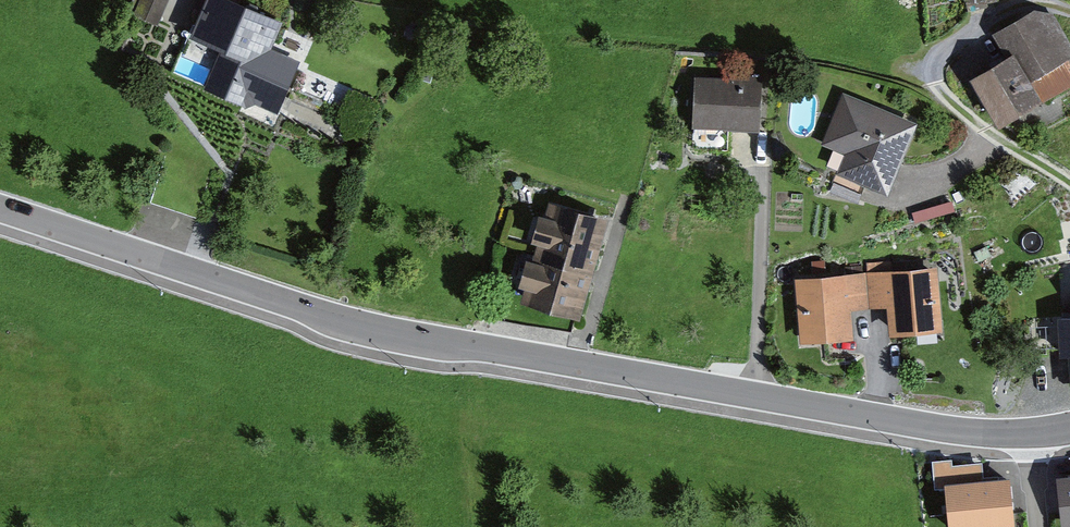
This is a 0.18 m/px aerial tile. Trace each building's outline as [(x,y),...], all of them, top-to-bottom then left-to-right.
[(127,5),(151,17),(159,0),(130,0),(127,5)] [(175,29),(208,44),(191,79),(228,96),(237,90),(268,105),(288,62),(259,49),(272,21),(231,2),(232,0),(189,0),(175,29)] [(992,29),(1004,52),(967,72),(995,122),(1038,98),(1040,101),(1069,83),(1069,49),(1053,16),(1044,21),(1036,7),(992,29)] [(758,78),(688,77),(687,145),(721,146),(721,126),(757,126),(758,78)] [(911,121),(837,92),(818,140),(839,148),(831,170),(835,172),(828,188),(856,199),(861,184),(882,193),(911,121)] [(565,210),(547,205),(534,253),(593,270),(606,222),(589,217),(590,214),(566,207),(565,210)] [(534,253),(510,246),(490,315),(576,330),(580,316),(563,311),(561,315),(538,308),(539,305),(521,300),(534,253)] [(563,311),(580,316),(593,270),(534,253),(521,300),(539,305),(538,308),(561,315),(563,311)] [(866,266),(869,307),(892,305),(894,329),(942,325),(938,270),(891,274),(890,264),(866,266)] [(848,330),(846,308),(869,307),(866,266),(844,268),(844,277),(798,280),(802,333),(848,330)] [(1058,312),(1058,316),(1060,346),(1060,349),(1069,349),(1069,311),(1058,312)] [(1039,354),(1053,354),(1052,346),(1060,346),(1058,316),(1037,317),(1039,354)] [(961,464),(960,458),(939,460),(942,488),(954,487),(953,482),(991,479),(989,461),(961,464)] [(1069,524),(1069,467),(1059,468),(1064,524),(1069,524)] [(957,526),(1022,526),(1023,526),(1019,476),(991,479),(953,482),(954,487),(957,526)]
